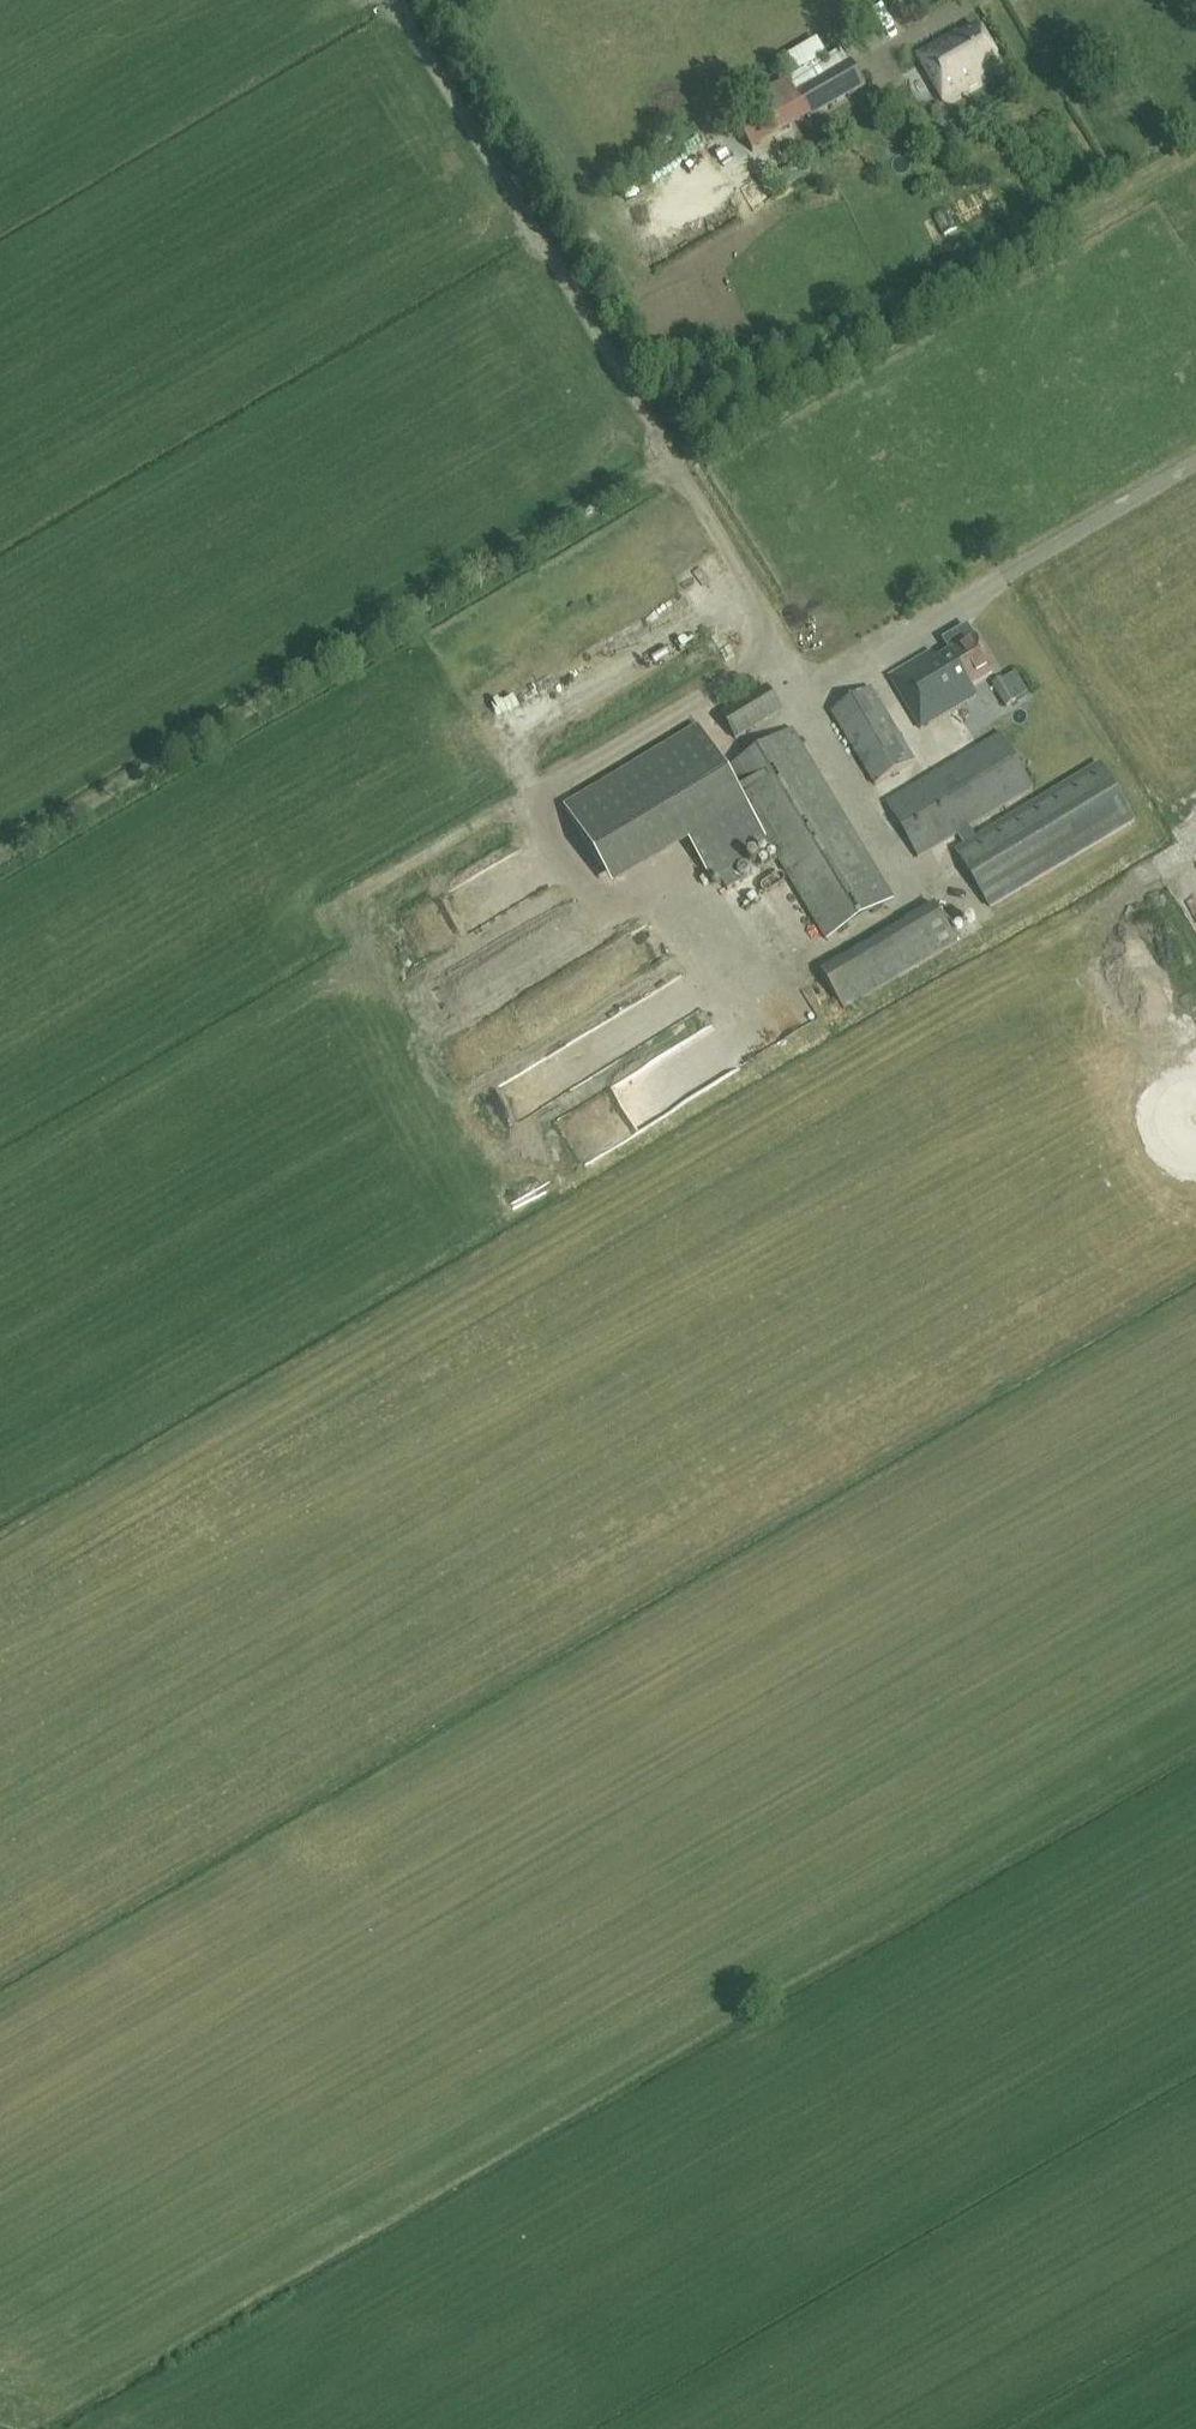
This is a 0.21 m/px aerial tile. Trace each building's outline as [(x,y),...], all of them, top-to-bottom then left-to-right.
[(1000,65),(978,28),(960,38),(957,33),(918,57),(944,103),(984,80),(982,75),(1000,65)] [(794,94),(809,119),(865,86),(851,62),(794,94)] [(809,119),(794,94),(789,85),(740,114),(759,149),(809,119)] [(972,687),(996,673),(975,638),(967,626),(944,640),(951,652),(937,660),(932,652),(890,677),(921,729),(977,695),(972,687)] [(1016,701),(1001,677),(993,682),(1007,706),(1016,701)] [(766,686),(720,714),(735,739),(781,712),(766,686)] [(875,787),(916,762),(873,689),(831,714),(875,787)] [(614,889),(747,810),(827,942),(896,901),(794,730),(726,771),(698,725),(565,805),(614,889)] [(918,859),(1035,790),(1002,735),(887,803),(918,859)] [(1100,762),(954,849),(989,908),(1135,820),(1100,762)] [(845,1011),(863,1000),(959,944),(935,907),(840,962),(821,972),(845,1011)] [(616,1016),(630,1045),(657,1032),(644,1003),(616,1016)] [(462,1073),(535,1039),(522,1011),(449,1045),(462,1073)]
